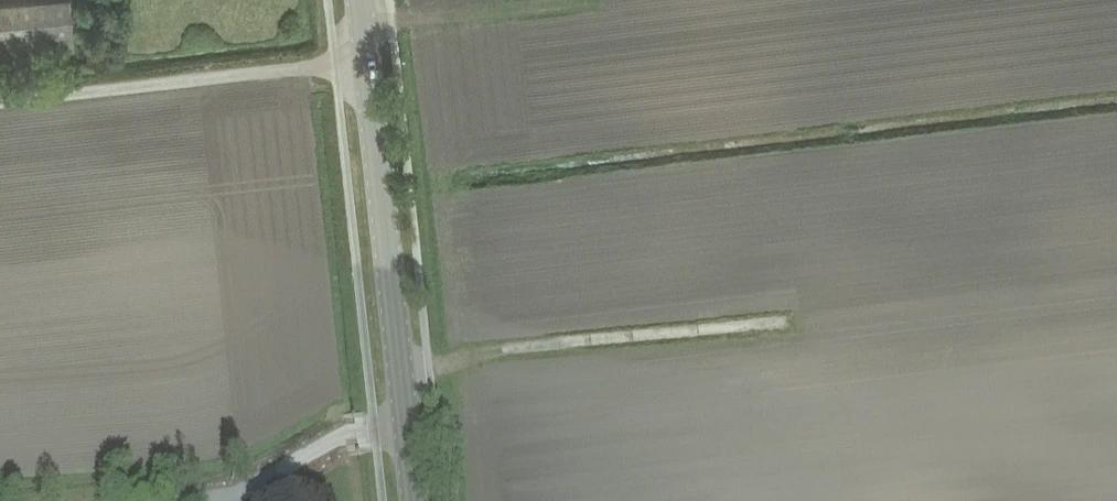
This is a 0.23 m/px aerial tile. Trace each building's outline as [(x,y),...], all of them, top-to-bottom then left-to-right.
[(76,57),(69,0),(0,6),(0,63),(76,57)]
